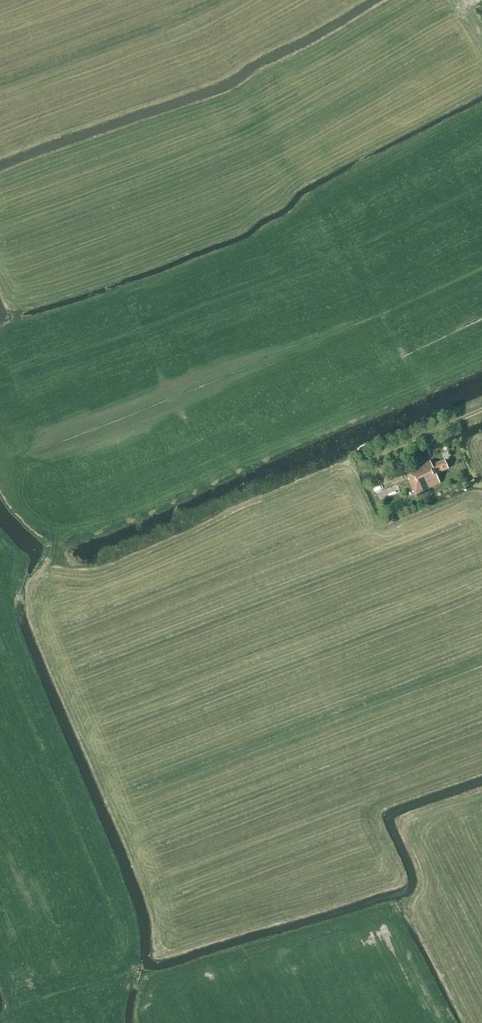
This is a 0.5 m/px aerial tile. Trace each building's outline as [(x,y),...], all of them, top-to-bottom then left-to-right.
[(447,468),(448,466),(447,463),(445,462),(444,461),(432,466),(430,462),(407,472),(410,479),(409,480),(415,495),(440,484),(436,475),(448,469),(447,468)]
